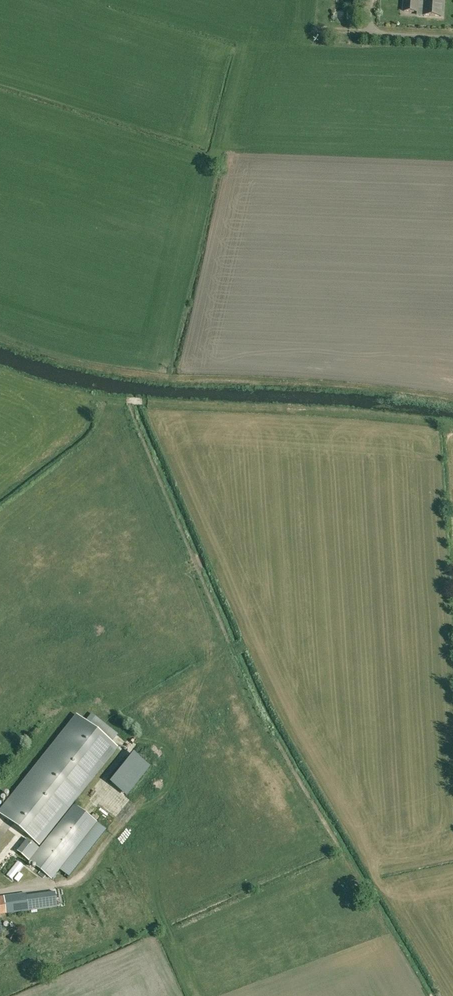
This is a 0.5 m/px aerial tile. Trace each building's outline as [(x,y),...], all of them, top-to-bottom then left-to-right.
[(404,11),(418,12),(418,8),(424,8),(423,15),(443,16),(444,0),(405,0),(404,11)] [(350,20),(362,21),(362,8),(350,8),(350,20)] [(0,811),(0,816),(38,846),(117,748),(76,716),(0,811)] [(130,796),(154,766),(137,752),(113,782),(130,796)] [(74,804),(39,848),(29,861),(53,880),(59,873),(58,871),(97,822),(74,804)] [(28,911),(26,893),(3,896),(0,896),(0,915),(6,914),(28,911)]
